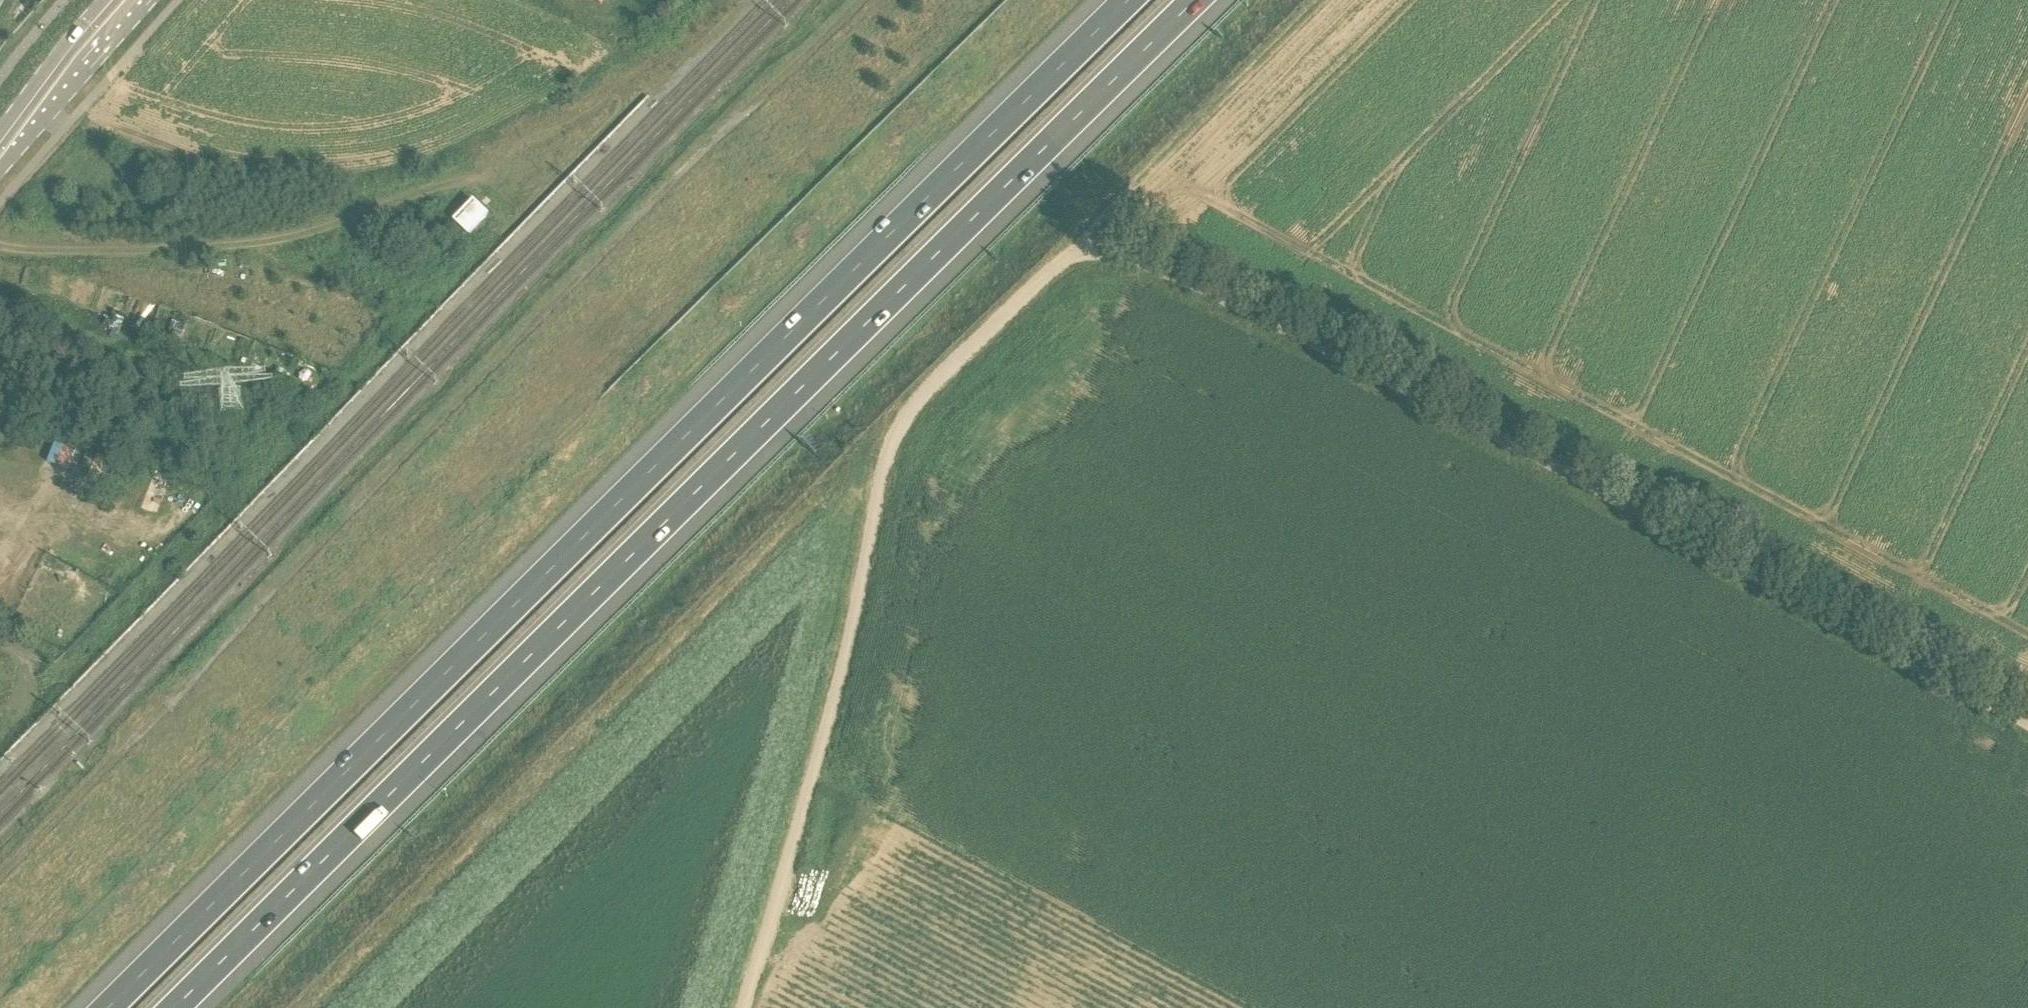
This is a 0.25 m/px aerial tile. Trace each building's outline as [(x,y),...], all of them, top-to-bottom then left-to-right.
[(472,202),(453,223),(468,237),(488,216),(472,202)]
